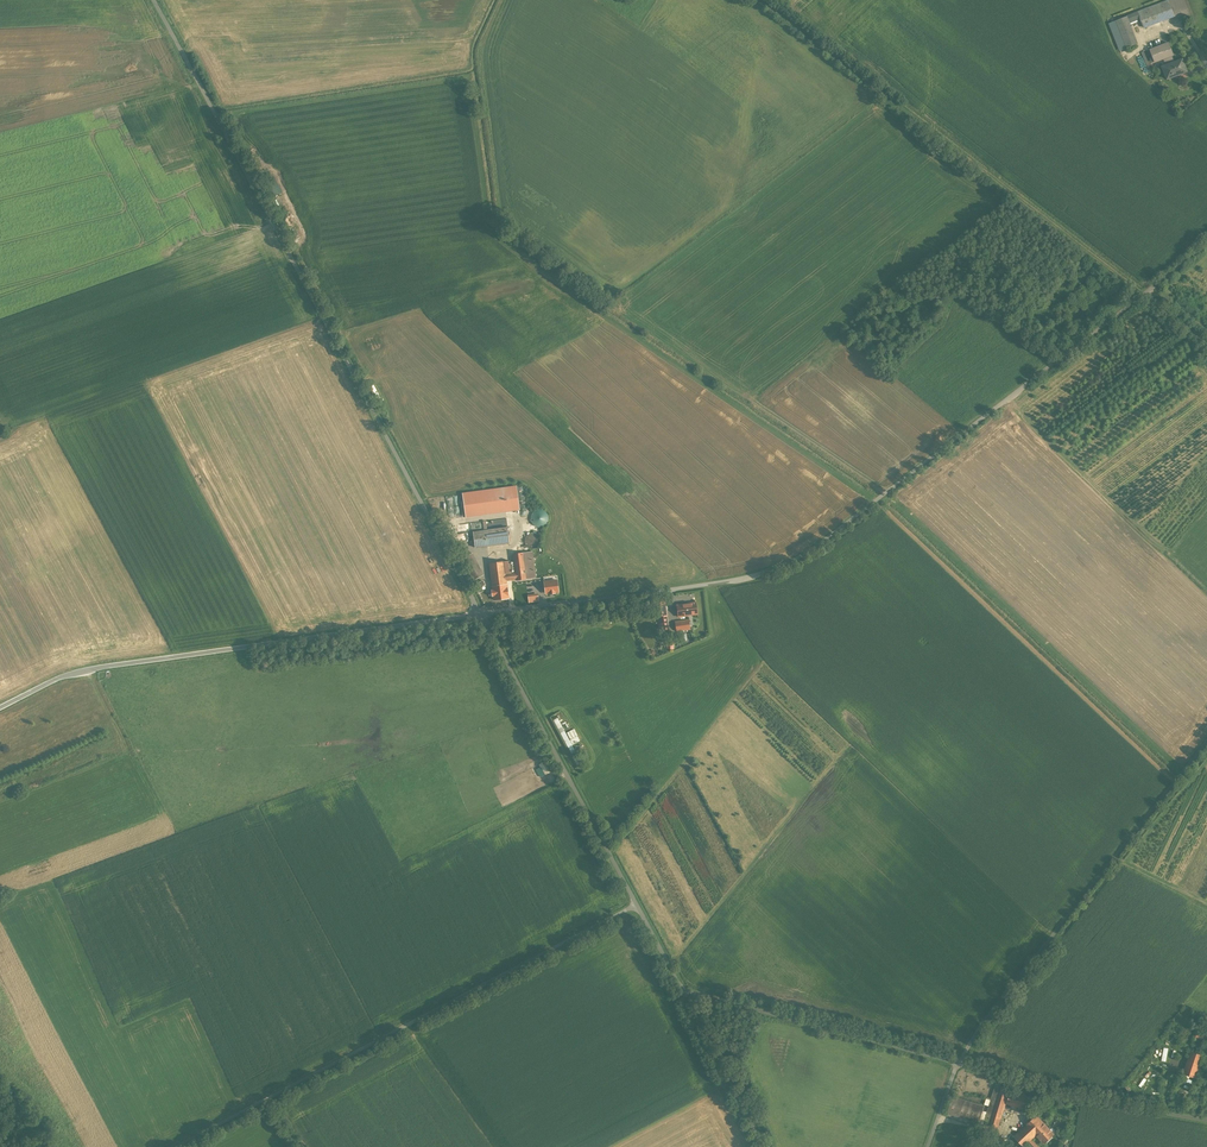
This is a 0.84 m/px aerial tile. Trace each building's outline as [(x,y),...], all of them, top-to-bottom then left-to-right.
[(1169,0),(1138,12),(1140,18),(1144,28),(1175,16),(1169,0)] [(1169,0),(1175,16),(1176,15),(1177,17),(1189,13),(1184,0),(1170,0),(1169,0)] [(1138,12),(1127,16),(1129,22),(1140,18),(1138,12)] [(1129,22),(1127,16),(1116,21),(1127,48),(1138,44),(1129,22)] [(1168,43),(1159,47),(1164,59),(1172,56),(1173,55),(1168,43)] [(1159,47),(1150,50),(1155,62),(1164,59),(1159,47)] [(1151,71),(1144,51),(1141,52),(1149,72),(1151,71)] [(1172,56),(1164,59),(1166,66),(1174,63),(1172,56)] [(1166,66),(1163,67),(1167,79),(1187,72),(1182,60),(1174,63),(1166,66)] [(274,196),(283,192),(273,174),(264,179),(274,196)] [(462,492),(466,517),(520,509),(516,484),(462,492)] [(532,510),(533,525),(548,524),(547,510),(532,510)] [(451,527),(446,512),(441,514),(447,529),(451,527)] [(507,527),(473,531),(476,548),(510,543),(507,527)] [(540,544),(541,540),(540,537),(538,535),(536,533),(533,533),(530,533),(527,535),(525,538),(525,541),(525,544),(527,546),(530,548),(533,549),(536,548),(539,546),(540,544)] [(532,551),(523,552),(526,579),(535,577),(532,551)] [(523,552),(513,554),(515,573),(516,579),(516,580),(526,579),(523,552)] [(483,575),(472,554),(462,559),(473,580),(483,575)] [(503,561),(489,563),(492,586),(493,586),(494,600),(508,598),(506,580),(505,574),(503,561)] [(544,581),(545,594),(559,593),(558,580),(544,581)] [(664,601),(655,602),(657,616),(666,615),(664,601)] [(695,602),(676,605),(678,617),(697,614),(695,602)] [(666,615),(657,616),(658,626),(661,626),(662,630),(668,629),(666,615)] [(689,619),(675,621),(676,631),(690,629),(689,619)] [(578,756),(574,746),(582,743),(575,728),(566,732),(559,717),(555,718),(573,758),(578,756)] [(575,758),(577,764),(584,761),(582,756),(575,758)] [(551,767),(547,757),(537,762),(542,772),(551,767)] [(1061,908),(1056,914),(1060,917),(1064,911),(1061,908)] [(1199,1027),(1195,1038),(1206,1043),(1206,1030),(1199,1027)] [(1203,1055),(1191,1051),(1183,1073),(1196,1078),(1203,1055)] [(1010,1088),(997,1084),(985,1124),(998,1128),(1010,1088)] [(1029,1097),(1010,1092),(1007,1103),(1025,1109),(1025,1108),(1026,1105),(1029,1097)] [(984,1106),(953,1096),(947,1113),(979,1122),(984,1106)] [(1027,1125),(1018,1133),(1027,1143),(1031,1146),(1039,1146),(1032,1139),(1037,1135),(1046,1126),(1036,1116),(1027,1125)] [(1046,1126),(1037,1135),(1045,1143),(1054,1134),(1046,1126)] [(988,1133),(984,1145),(991,1146),(1002,1146),(1005,1139),(988,1133)] [(1027,1143),(1018,1133),(1014,1137),(1024,1146),(1027,1143)]
